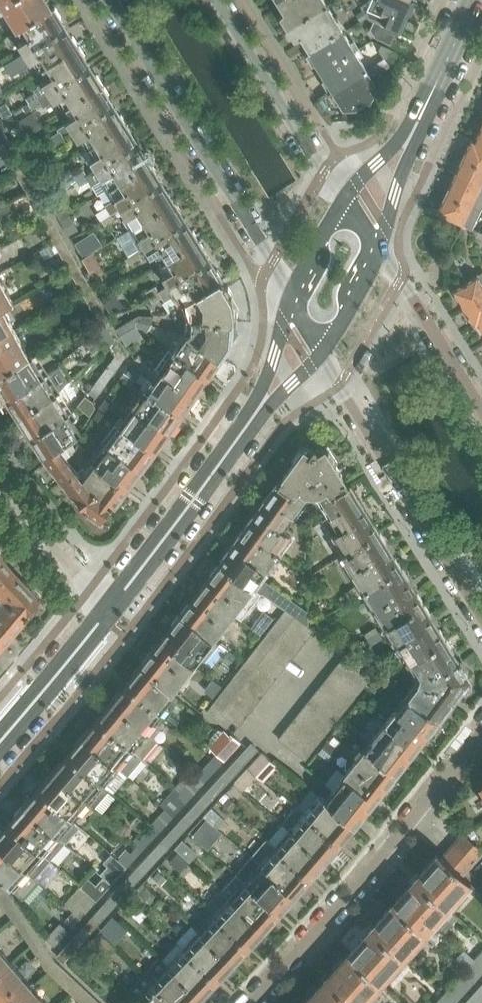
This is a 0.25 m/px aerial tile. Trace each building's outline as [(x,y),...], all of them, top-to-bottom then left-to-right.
[(20,29),(53,8),(48,0),(2,0),(20,29)] [(281,4),(287,14),(283,18),(289,28),(327,4),(325,0),(278,0),(281,4)] [(361,6),(363,9),(367,16),(369,18),(374,21),(374,20),(386,27),(394,31),(396,28),(399,30),(405,18),(401,16),(403,12),(407,13),(410,11),(413,6),(412,1),(409,0),(371,0),(361,6)] [(327,4),(289,28),(296,39),(297,38),(301,37),(303,40),(307,48),(310,51),(344,31),(327,4)] [(20,29),(14,32),(22,44),(20,45),(25,53),(65,28),(64,26),(60,20),(61,16),(55,7),(53,8),(20,29)] [(363,9),(356,14),(360,21),(367,16),(363,9)] [(374,21),(370,29),(371,29),(375,35),(375,36),(389,43),(394,31),(386,27),(374,20),(374,21)] [(25,53),(15,59),(18,64),(21,69),(33,62),(39,71),(79,46),(73,36),(70,35),(66,30),(65,28),(25,53)] [(311,53),(306,56),(313,67),(318,65),(322,70),(355,49),(344,31),(310,51),(311,53)] [(381,45),(379,50),(384,58),(385,58),(385,57),(395,52),(381,45)] [(46,82),(34,89),(36,92),(39,98),(49,91),(89,67),(88,64),(84,59),(85,55),(79,46),(39,71),(46,82)] [(355,49),(322,70),(326,78),(322,82),(329,92),(367,69),(355,49)] [(395,52),(385,57),(398,66),(404,56),(395,51),(395,52)] [(11,53),(1,59),(5,65),(15,59),(11,53)] [(385,58),(367,69),(372,77),(390,66),(385,58)] [(15,59),(5,65),(8,70),(18,64),(15,59)] [(49,91),(39,98),(42,103),(45,107),(56,100),(62,110),(103,85),(97,75),(94,74),(90,68),(89,67),(49,91)] [(367,69),(329,92),(336,104),(342,102),(345,106),(346,106),(353,106),(356,106),(357,104),(364,99),(369,99),(372,93),(374,89),(376,85),(373,83),(375,81),(372,77),(367,69)] [(69,121),(59,128),(60,130),(64,136),(73,131),(113,106),(112,103),(108,98),(109,94),(103,85),(62,110),(69,121)] [(36,92),(26,98),(29,104),(39,98),(36,92)] [(39,98),(29,104),(32,109),(42,103),(39,98)] [(0,106),(0,111),(4,118),(13,113),(7,102),(0,106)] [(113,106),(73,131),(85,150),(127,123),(121,114),(118,113),(114,107),(113,106)] [(19,135),(38,123),(32,113),(13,124),(15,128),(11,131),(15,136),(19,134),(19,135)] [(85,150),(82,152),(88,161),(91,159),(97,169),(137,144),(136,142),(132,136),(133,133),(127,123),(85,150)] [(60,130),(50,137),(53,143),(64,136),(60,130)] [(0,135),(0,144),(1,146),(9,141),(6,137),(4,133),(0,135)] [(64,136),(53,143),(56,148),(67,142),(64,136)] [(463,158),(481,166),(481,139),(478,137),(476,141),(472,139),(463,158)] [(9,141),(1,146),(5,154),(13,149),(9,141)] [(103,179),(93,185),(99,195),(100,194),(151,162),(145,153),(142,152),(138,146),(137,144),(97,169),(103,179)] [(13,149),(5,154),(7,158),(10,162),(18,157),(13,149)] [(18,157),(10,162),(11,164),(14,170),(22,165),(20,161),(18,157)] [(455,176),(481,188),(481,166),(463,158),(455,176)] [(151,162),(100,194),(112,214),(121,208),(161,183),(160,181),(156,175),(157,172),(151,162)] [(16,173),(14,170),(11,164),(2,170),(7,179),(16,173)] [(22,165),(14,170),(16,173),(19,178),(27,173),(22,165)] [(84,169),(74,175),(78,181),(87,175),(84,169)] [(87,175),(78,181),(81,187),(90,181),(92,184),(93,185),(103,179),(97,169),(87,175)] [(27,173),(19,178),(21,182),(23,186),(31,181),(29,177),(27,173)] [(446,195),(471,206),(481,211),(481,208),(481,188),(455,176),(446,195)] [(31,181),(23,186),(25,190),(27,194),(32,192),(36,190),(31,181)] [(161,183),(121,208),(133,227),(175,201),(170,191),(166,191),(162,185),(161,183)] [(32,192),(27,194),(30,198),(32,202),(40,198),(38,194),(36,190),(32,192)] [(438,213),(439,214),(471,228),(476,220),(467,215),(471,206),(446,195),(438,213)] [(40,198),(32,202),(36,210),(44,206),(44,205),(42,201),(40,198)] [(67,199),(53,208),(59,219),(69,213),(73,210),(67,199)] [(133,227),(117,237),(129,256),(135,252),(145,247),(185,222),(184,220),(180,214),(181,210),(175,201),(133,227)] [(13,211),(8,204),(0,209),(0,219),(13,211)] [(44,206),(36,210),(39,215),(41,218),(49,214),(44,206)] [(69,213),(59,219),(68,236),(79,230),(74,221),(69,213)] [(49,214),(41,218),(43,223),(45,227),(49,224),(53,222),(49,214)] [(112,214),(102,220),(105,225),(115,219),(112,214)] [(49,224),(45,227),(47,231),(50,235),(54,232),(58,230),(55,226),(53,222),(49,224)] [(185,222),(145,247),(150,256),(151,255),(158,265),(199,240),(194,230),(190,229),(186,224),(185,222)] [(54,232),(50,235),(52,239),(54,243),(62,238),(58,230),(54,232)] [(97,249),(89,235),(76,244),(84,257),(97,249)] [(62,238),(54,243),(56,247),(58,251),(67,246),(62,238)] [(199,240),(158,265),(170,285),(209,260),(208,258),(206,255),(204,253),(205,249),(199,240)] [(67,246),(58,251),(60,254),(62,258),(63,259),(67,257),(71,254),(67,246)] [(97,250),(82,258),(93,278),(104,271),(95,255),(99,253),(97,250)] [(129,257),(126,259),(129,264),(139,258),(135,253),(129,257)] [(67,257),(63,259),(67,267),(75,263),(72,257),(71,254),(67,257)] [(175,294),(164,300),(171,312),(174,310),(221,280),(221,279),(222,275),(218,269),(214,268),(210,262),(209,260),(170,285),(175,294)] [(75,263),(67,267),(71,276),(80,271),(75,263)] [(80,271),(71,276),(76,284),(84,279),(80,271)] [(481,296),(481,286),(476,276),(453,290),(464,307),(481,296)] [(3,309),(14,302),(0,278),(0,310),(3,309)] [(84,279),(76,284),(80,292),(89,287),(84,279)] [(221,280),(174,310),(177,318),(186,319),(193,319),(234,321),(234,312),(237,310),(239,309),(232,297),(232,293),(229,287),(225,286),(221,280)] [(159,292),(150,297),(153,303),(163,297),(164,300),(175,294),(170,285),(159,292)] [(156,286),(146,292),(150,297),(159,292),(156,286)] [(89,287),(80,292),(84,300),(93,295),(89,287)] [(115,290),(102,297),(103,299),(112,314),(126,310),(116,291),(115,290)] [(93,295),(84,300),(89,308),(97,303),(93,295)] [(464,307),(475,325),(479,323),(481,321),(481,296),(464,307)] [(97,303),(89,308),(93,316),(98,314),(102,311),(97,303)] [(29,359),(3,309),(0,310),(0,376),(29,359)] [(166,315),(166,317),(177,318),(174,310),(171,312),(166,315)] [(98,314),(93,316),(95,320),(97,325),(104,321),(106,319),(102,311),(98,314)] [(139,314),(116,328),(120,334),(136,324),(137,320),(138,320),(139,314)] [(139,314),(138,320),(152,323),(153,317),(153,315),(139,314)] [(186,319),(185,332),(190,333),(222,357),(225,353),(228,352),(232,346),(231,343),(239,333),(236,331),(234,329),(234,321),(193,319),(186,319)] [(138,320),(136,324),(146,331),(147,332),(152,325),(152,324),(152,323),(138,320)] [(107,324),(99,329),(103,335),(111,331),(107,324)] [(136,324),(120,334),(127,346),(133,340),(135,342),(146,331),(136,324)] [(95,332),(85,342),(95,354),(107,342),(103,335),(99,329),(97,325),(92,328),(95,332)] [(111,331),(103,335),(107,342),(108,343),(115,339),(111,331)] [(185,332),(172,349),(208,376),(213,370),(214,368),(216,369),(222,360),(221,358),(222,357),(190,333),(185,332)] [(115,339),(108,343),(110,348),(118,344),(115,339)] [(118,344),(110,348),(113,352),(121,348),(118,344)] [(121,348),(113,352),(116,357),(123,353),(121,348)] [(172,349),(159,367),(197,396),(205,385),(203,384),(204,382),(208,376),(172,349)] [(123,353),(116,357),(120,364),(126,357),(123,353)] [(0,376),(0,390),(1,391),(3,390),(4,392),(8,398),(45,376),(51,372),(45,375),(33,357),(0,376)] [(116,357),(111,363),(118,368),(120,364),(116,357)] [(111,363),(108,366),(115,371),(118,368),(111,363)] [(108,366),(105,370),(112,375),(115,371),(108,366)] [(129,366),(126,371),(136,379),(140,374),(129,366)] [(159,367),(146,386),(182,413),(186,407),(188,405),(189,406),(197,396),(159,367)] [(105,370),(102,374),(109,379),(112,375),(105,370)] [(126,371),(122,376),(133,384),(135,380),(136,379),(126,371)] [(45,376),(8,398),(11,404),(13,406),(11,407),(18,419),(57,395),(57,393),(64,386),(55,373),(51,372),(45,376)] [(102,374),(99,378),(106,383),(109,379),(102,374)] [(99,378),(96,382),(103,387),(106,383),(99,378)] [(96,382),(93,386),(100,391),(103,387),(96,382)] [(93,386),(90,390),(97,395),(100,391),(93,386)] [(146,386),(133,404),(171,433),(178,422),(177,421),(178,419),(182,413),(146,386)] [(79,389),(70,400),(77,405),(86,395),(79,389)] [(90,390),(88,394),(95,399),(97,395),(90,390)] [(57,395),(18,419),(25,430),(27,429),(28,431),(32,437),(69,413),(57,395)] [(86,395),(77,405),(90,416),(96,407),(94,402),(93,401),(86,395)] [(101,404),(99,408),(106,413),(112,404),(105,399),(101,404)] [(133,404),(119,423),(155,450),(159,444),(161,442),(163,444),(171,433),(133,404)] [(98,409),(93,417),(94,418),(103,424),(108,416),(99,410),(98,409)] [(69,413),(32,437),(36,443),(37,445),(35,446),(42,456),(44,454),(45,457),(58,448),(78,435),(72,424),(74,421),(69,413)] [(119,423),(106,441),(143,470),(151,459),(150,458),(151,456),(155,450),(119,423)] [(106,441),(92,460),(128,486),(132,481),(134,479),(136,480),(143,470),(106,441)] [(80,444),(77,448),(85,454),(88,450),(80,444)] [(313,447),(312,492),(319,492),(333,515),(341,510),(334,497),(349,487),(348,485),(346,481),(335,464),(337,463),(327,447),(325,448),(324,446),(323,447),(315,447),(313,447)] [(280,483),(279,484),(291,493),(282,506),(290,512),(305,492),(312,492),(313,447),(308,448),(306,447),(305,448),(303,447),(301,450),(292,461),(293,461),(292,463),(294,464),(282,480),(280,483)] [(58,448),(45,457),(48,460),(76,495),(78,498),(76,499),(83,508),(85,507),(88,511),(93,515),(94,514),(102,520),(113,505),(114,504),(81,480),(78,475),(70,464),(61,451),(58,448)] [(77,448),(73,453),(81,459),(85,454),(77,448)] [(78,475),(81,480),(114,504),(113,505),(114,505),(115,503),(117,505),(124,495),(122,494),(124,492),(128,486),(92,460),(88,466),(78,475)] [(251,518),(245,527),(247,528),(246,529),(277,552),(290,533),(280,526),(290,512),(282,506),(291,493),(279,484),(278,485),(276,484),(270,493),(272,494),(270,496),(268,495),(262,504),(264,505),(261,509),(256,515),(253,520),(251,518)] [(341,510),(333,515),(342,531),(333,537),(344,555),(378,533),(377,532),(379,531),(374,522),(372,523),(369,518),(365,512),(362,507),(364,506),(358,497),(356,498),(355,496),(357,495),(351,485),(349,487),(334,497),(341,510)] [(226,552),(220,561),(222,562),(220,564),(252,587),(258,578),(277,552),(246,529),(245,530),(243,529),(237,537),(239,539),(235,544),(231,549),(228,554),(226,552)] [(378,533),(344,555),(367,591),(400,569),(399,568),(401,567),(396,558),(394,559),(391,554),(387,548),(384,543),(386,542),(380,533),(379,534),(378,533)] [(12,570),(4,560),(2,557),(4,556),(0,551),(0,580),(12,570)] [(321,566),(318,560),(312,563),(316,569),(321,566)] [(189,602),(182,611),(184,612),(182,614),(214,639),(254,588),(252,587),(220,564),(219,566),(218,565),(211,574),(213,575),(204,587),(200,592),(191,604),(189,602)] [(400,569),(367,591),(389,626),(423,605),(422,604),(424,603),(418,594),(416,595),(413,590),(409,583),(406,579),(408,578),(403,569),(401,570),(400,569)] [(0,647),(31,611),(32,612),(40,604),(38,602),(40,599),(12,570),(0,580),(0,594),(2,596),(2,602),(0,604),(0,647)] [(365,590),(361,583),(347,592),(351,599),(365,590)] [(302,612),(289,603),(285,609),(286,610),(293,615),(298,618),(302,612)] [(423,605),(389,626),(411,662),(413,660),(444,641),(444,640),(446,638),(440,629),(438,631),(435,625),(431,620),(428,615),(430,614),(425,605),(423,606),(423,605)] [(286,610),(279,619),(286,624),(293,615),(286,610)] [(261,633),(272,618),(263,611),(252,626),(261,633)] [(142,666),(173,692),(175,689),(214,639),(182,614),(181,616),(179,615),(172,624),(174,625),(164,638),(160,643),(152,653),(150,652),(143,661),(145,662),(144,663),(142,666)] [(286,624),(306,640),(313,630),(298,618),(293,615),(286,624)] [(279,619),(272,628),(278,634),(286,624),(279,619)] [(306,640),(286,624),(278,634),(299,649),(306,640)] [(380,632),(375,625),(356,637),(361,644),(380,632)] [(272,628),(265,638),(271,643),(278,634),(272,628)] [(364,650),(383,638),(380,632),(361,644),(364,650)] [(299,649),(278,634),(271,643),(291,659),(299,649)] [(265,638),(257,647),(264,653),(271,643),(265,638)] [(444,641),(413,660),(423,675),(443,678),(447,685),(465,674),(467,673),(461,662),(459,664),(457,661),(453,655),(451,651),(453,650),(447,641),(445,642),(444,641)] [(291,659),(271,643),(264,653),(284,668),(291,659)] [(257,647),(250,657),(256,662),(264,653),(257,647)] [(284,668),(264,653),(256,662),(277,678),(284,668)] [(346,653),(338,663),(358,678),(366,667),(346,653)] [(250,657),(243,666),(249,672),(256,662),(250,657)] [(277,678),(256,662),(249,672),(270,687),(277,678)] [(338,663),(331,672),(350,688),(358,678),(338,663)] [(126,686),(125,687),(158,715),(175,694),(173,692),(142,666),(141,665),(140,665),(132,675),(134,676),(129,682),(126,686)] [(243,666),(235,676),(242,681),(249,672),(243,666)] [(366,667),(358,678),(366,684),(374,673),(366,667)] [(270,687),(249,672),(242,681),(262,696),(270,687)] [(331,672),(323,682),(343,697),(350,688),(331,672)] [(438,721),(439,720),(442,715),(444,716),(448,710),(447,709),(469,680),(465,674),(447,685),(443,678),(423,675),(421,685),(409,700),(438,721)] [(235,676),(228,685),(234,690),(242,681),(235,676)] [(358,678),(350,688),(358,694),(366,684),(358,678)] [(213,679),(204,690),(213,696),(221,685),(213,679)] [(262,696),(242,681),(234,690),(255,706),(262,696)] [(323,682),(316,691),(335,707),(343,697),(323,682)] [(228,685),(220,695),(227,700),(234,690),(228,685)] [(119,691),(109,703),(143,732),(151,739),(163,726),(155,719),(158,715),(125,687),(121,692),(119,691)] [(350,688),(343,697),(350,703),(358,694),(350,688)] [(255,706),(234,690),(227,700),(248,715),(255,706)] [(316,691),(308,701),(327,716),(335,707),(316,691)] [(220,695),(213,704),(220,709),(227,700),(220,695)] [(405,696),(384,723),(416,749),(419,745),(429,732),(431,733),(438,725),(436,723),(438,721),(409,700),(405,696)] [(343,697),(335,707),(343,713),(350,703),(343,697)] [(248,715),(227,700),(220,709),(223,712),(233,719),(240,725),(248,715)] [(308,701),(300,710),(320,726),(327,716),(308,701)] [(103,714),(97,721),(129,750),(141,760),(156,743),(151,739),(143,732),(109,703),(103,710),(105,711),(103,714)] [(213,704),(207,712),(217,719),(223,712),(220,709),(213,704)] [(335,707),(327,716),(335,722),(343,713),(335,707)] [(300,710),(293,720),(312,735),(320,726),(300,710)] [(223,712),(217,719),(227,727),(232,720),(233,719),(223,712)] [(327,716),(320,726),(327,732),(335,722),(327,716)] [(293,720),(285,730),(292,735),(299,740),(304,745),(312,735),(293,720)] [(90,726),(80,737),(114,767),(116,765),(128,776),(141,760),(129,750),(97,721),(94,725),(92,728),(90,726)] [(416,749),(384,723),(363,749),(395,775),(398,771),(400,773),(407,764),(405,762),(416,749)] [(320,726),(312,735),(320,742),(327,732),(320,726)] [(285,730),(277,739),(284,745),(292,735),(285,730)] [(217,737),(209,746),(218,753),(225,759),(240,743),(229,733),(221,741),(217,737)] [(292,735),(284,745),(291,750),(299,740),(292,735)] [(312,735),(304,745),(305,746),(312,751),(320,742),(312,735)] [(70,752),(68,756),(100,784),(114,767),(80,737),(74,745),(76,746),(70,752)] [(330,761),(340,749),(337,746),(330,740),(329,739),(319,751),(330,761)] [(299,740),(291,750),(297,754),(298,755),(305,746),(304,745),(299,740)] [(247,748),(243,752),(249,758),(257,750),(250,744),(247,748)] [(305,746),(298,755),(305,761),(312,751),(305,746)] [(363,749),(343,774),(375,800),(378,796),(388,784),(390,785),(397,776),(395,775),(363,749)] [(260,753),(248,767),(257,774),(264,779),(271,771),(267,768),(275,759),(268,754),(263,750),(260,753)] [(243,752),(235,760),(242,766),(249,758),(243,752)] [(225,759),(218,753),(214,757),(221,764),(225,759)] [(60,761),(51,772),(85,802),(86,800),(95,807),(108,791),(100,784),(68,756),(62,762),(60,761)] [(221,764),(214,757),(209,762),(217,769),(221,764)] [(235,760),(228,768),(235,774),(242,766),(235,760)] [(205,767),(198,774),(206,781),(213,773),(205,767)] [(228,768),(221,776),(227,782),(235,774),(228,768)] [(202,784),(206,781),(198,774),(197,773),(194,771),(191,775),(202,784)] [(41,787),(38,790),(70,819),(85,802),(51,772),(45,780),(46,781),(41,787)] [(328,793),(324,798),(356,827),(360,823),(363,818),(364,817),(363,816),(374,801),(375,800),(343,774),(332,789),(328,793)] [(202,784),(191,775),(190,775),(187,775),(184,778),(177,785),(181,789),(185,785),(195,793),(202,784)] [(243,790),(250,782),(241,775),(234,783),(243,790)] [(221,776),(213,784),(220,790),(227,782),(221,776)] [(213,784),(206,792),(212,799),(220,790),(213,784)] [(187,802),(179,795),(183,790),(181,789),(177,785),(162,802),(168,807),(172,803),(180,809),(187,802)] [(195,793),(185,785),(181,789),(183,790),(191,797),(195,793)] [(143,789),(138,796),(154,809),(159,803),(143,789)] [(31,796),(21,806),(55,836),(64,844),(79,827),(70,819),(38,790),(32,797),(31,796)] [(191,797),(183,790),(179,795),(187,802),(191,797)] [(206,792),(198,801),(205,807),(212,799),(206,792)] [(237,803),(229,796),(223,802),(232,810),(237,803)] [(322,796),(306,814),(340,843),(344,838),(347,835),(348,837),(356,827),(324,798),(322,796)] [(198,801),(191,809),(198,815),(205,807),(198,801)] [(180,809),(172,803),(168,807),(175,814),(180,809)] [(14,817),(8,824),(41,853),(50,860),(64,844),(55,836),(21,806),(15,814),(16,815),(14,817)] [(175,814),(168,807),(163,812),(171,819),(175,814)] [(212,822),(220,814),(212,807),(204,815),(207,818),(212,822)] [(191,809),(184,817),(190,823),(198,815),(191,809)] [(171,819),(163,812),(159,817),(167,823),(171,819)] [(306,814),(290,831),(327,862),(334,853),(333,852),(334,850),(340,843),(306,814)] [(167,823),(159,817),(153,824),(160,830),(167,823)] [(184,817),(176,825),(183,831),(190,823),(184,817)] [(207,819),(192,835),(208,849),(223,832),(207,819)] [(160,830),(153,824),(151,823),(145,829),(155,837),(160,830)] [(0,831),(0,848),(26,871),(35,878),(50,860),(41,853),(8,824),(5,828),(2,831),(1,830),(0,831)] [(283,824),(267,841),(275,848),(310,878),(315,873),(317,870),(318,872),(327,862),(290,831),(283,824)] [(176,825),(169,833),(175,839),(183,831),(176,825)] [(474,828),(468,832),(473,840),(479,837),(474,828)] [(169,833),(161,841),(168,847),(175,839),(169,833)] [(475,861),(481,854),(481,850),(463,833),(455,842),(475,861)] [(137,834),(134,839),(139,843),(144,848),(149,843),(152,840),(144,834),(140,837),(137,834)] [(183,839),(175,848),(190,861),(198,853),(183,839)] [(266,840),(251,856),(260,864),(296,897),(305,888),(303,886),(304,885),(310,878),(275,848),(267,841),(266,840)] [(161,841),(154,849),(161,855),(168,847),(161,841)] [(455,842),(446,852),(467,870),(468,870),(475,861),(455,842)] [(11,889),(12,888),(26,871),(0,848),(0,878),(11,889)] [(132,861),(137,856),(131,851),(129,849),(125,854),(132,861)] [(154,849),(147,857),(153,864),(161,855),(154,849)] [(109,864),(102,872),(105,875),(113,882),(124,871),(116,864),(121,859),(113,852),(105,861),(109,864)] [(178,852),(169,862),(180,872),(190,862),(178,852)] [(467,870),(446,852),(444,854),(442,856),(463,875),(465,873),(467,870)] [(413,881),(393,904),(426,932),(446,910),(450,913),(454,908),(450,905),(471,882),(463,875),(442,856),(438,853),(418,876),(413,881)] [(128,866),(132,861),(125,854),(121,859),(128,866)] [(147,857),(139,866),(146,872),(153,864),(147,857)] [(128,866),(121,859),(116,864),(124,871),(128,866)] [(260,864),(244,881),(280,913),(285,907),(287,905),(289,906),(296,897),(260,864)] [(139,866),(132,874),(138,880),(146,872),(139,866)] [(161,883),(166,877),(159,871),(153,876),(161,883)] [(132,874),(124,882),(131,888),(138,880),(132,874)] [(236,874),(221,890),(229,898),(266,931),(274,922),(273,921),(275,919),(280,913),(244,881),(236,874)] [(113,882),(105,875),(98,883),(106,890),(113,882)] [(124,882),(117,890),(124,896),(131,888),(124,882)] [(159,897),(144,882),(137,889),(153,904),(159,897)] [(98,883),(90,892),(98,899),(106,890),(98,883)] [(220,889),(205,906),(207,908),(214,914),(249,946),(254,941),(256,939),(258,940),(266,931),(229,898),(221,890),(220,889)] [(117,890),(110,898),(116,904),(124,896),(117,890)] [(98,899),(90,892),(85,897),(94,904),(98,899)] [(89,909),(94,904),(85,897),(81,902),(74,909),(83,916),(89,909)] [(110,898),(102,906),(109,912),(116,904),(110,898)] [(147,913),(133,900),(127,907),(140,920),(147,913)] [(368,932),(348,954),(382,982),(402,960),(405,963),(409,958),(406,955),(426,932),(393,904),(373,925),(368,932)] [(102,906),(95,914),(101,921),(109,912),(102,906)] [(207,908),(192,925),(199,931),(235,964),(243,956),(242,954),(244,952),(249,946),(214,914),(207,908)] [(78,922),(83,916),(74,909),(69,914),(78,922)] [(78,922),(69,914),(65,920),(73,927),(74,926),(78,922)] [(95,914),(87,923),(94,929),(101,921),(95,914)] [(87,923),(80,931),(86,937),(94,929),(87,923)] [(192,925),(176,942),(177,942),(183,948),(218,980),(223,974),(225,972),(227,973),(235,964),(199,931),(192,925)] [(61,941),(52,931),(49,934),(47,937),(56,946),(57,945),(61,941)] [(80,931),(73,939),(79,945),(86,937),(80,931)] [(73,939),(65,947),(72,953),(79,945),(73,939)] [(177,942),(163,958),(169,964),(204,997),(212,989),(210,987),(212,985),(218,980),(183,948),(177,942)] [(65,947),(58,955),(64,962),(72,953),(65,947)] [(32,987),(0,949),(0,1002),(14,1002),(32,987)] [(464,950),(456,959),(467,969),(471,964),(475,960),(464,950)] [(304,1002),(363,1002),(382,982),(348,954),(328,976),(323,981),(304,1002)] [(471,964),(481,973),(481,964),(476,958),(475,960),(471,964)] [(153,981),(176,1002),(198,1002),(204,997),(169,964),(153,981)] [(467,969),(466,969),(477,979),(481,973),(471,964),(467,969)] [(466,970),(461,975),(472,984),(477,979),(466,969),(466,970)] [(459,978),(456,980),(462,985),(467,990),(472,984),(461,975),(459,978)] [(456,980),(451,986),(457,991),(462,995),(467,990),(462,985),(456,980)] [(138,997),(144,1002),(176,1002),(153,981),(138,997)] [(451,986),(446,991),(452,996),(457,1001),(459,998),(462,995),(457,991),(451,986)] [(32,987),(14,1002),(46,1002),(32,987)] [(472,996),(480,1002),(481,1002),(481,995),(477,990),(472,996)] [(442,997),(447,1002),(448,1002),(455,1002),(457,1001),(452,996),(446,991),(444,994),(442,997)]
